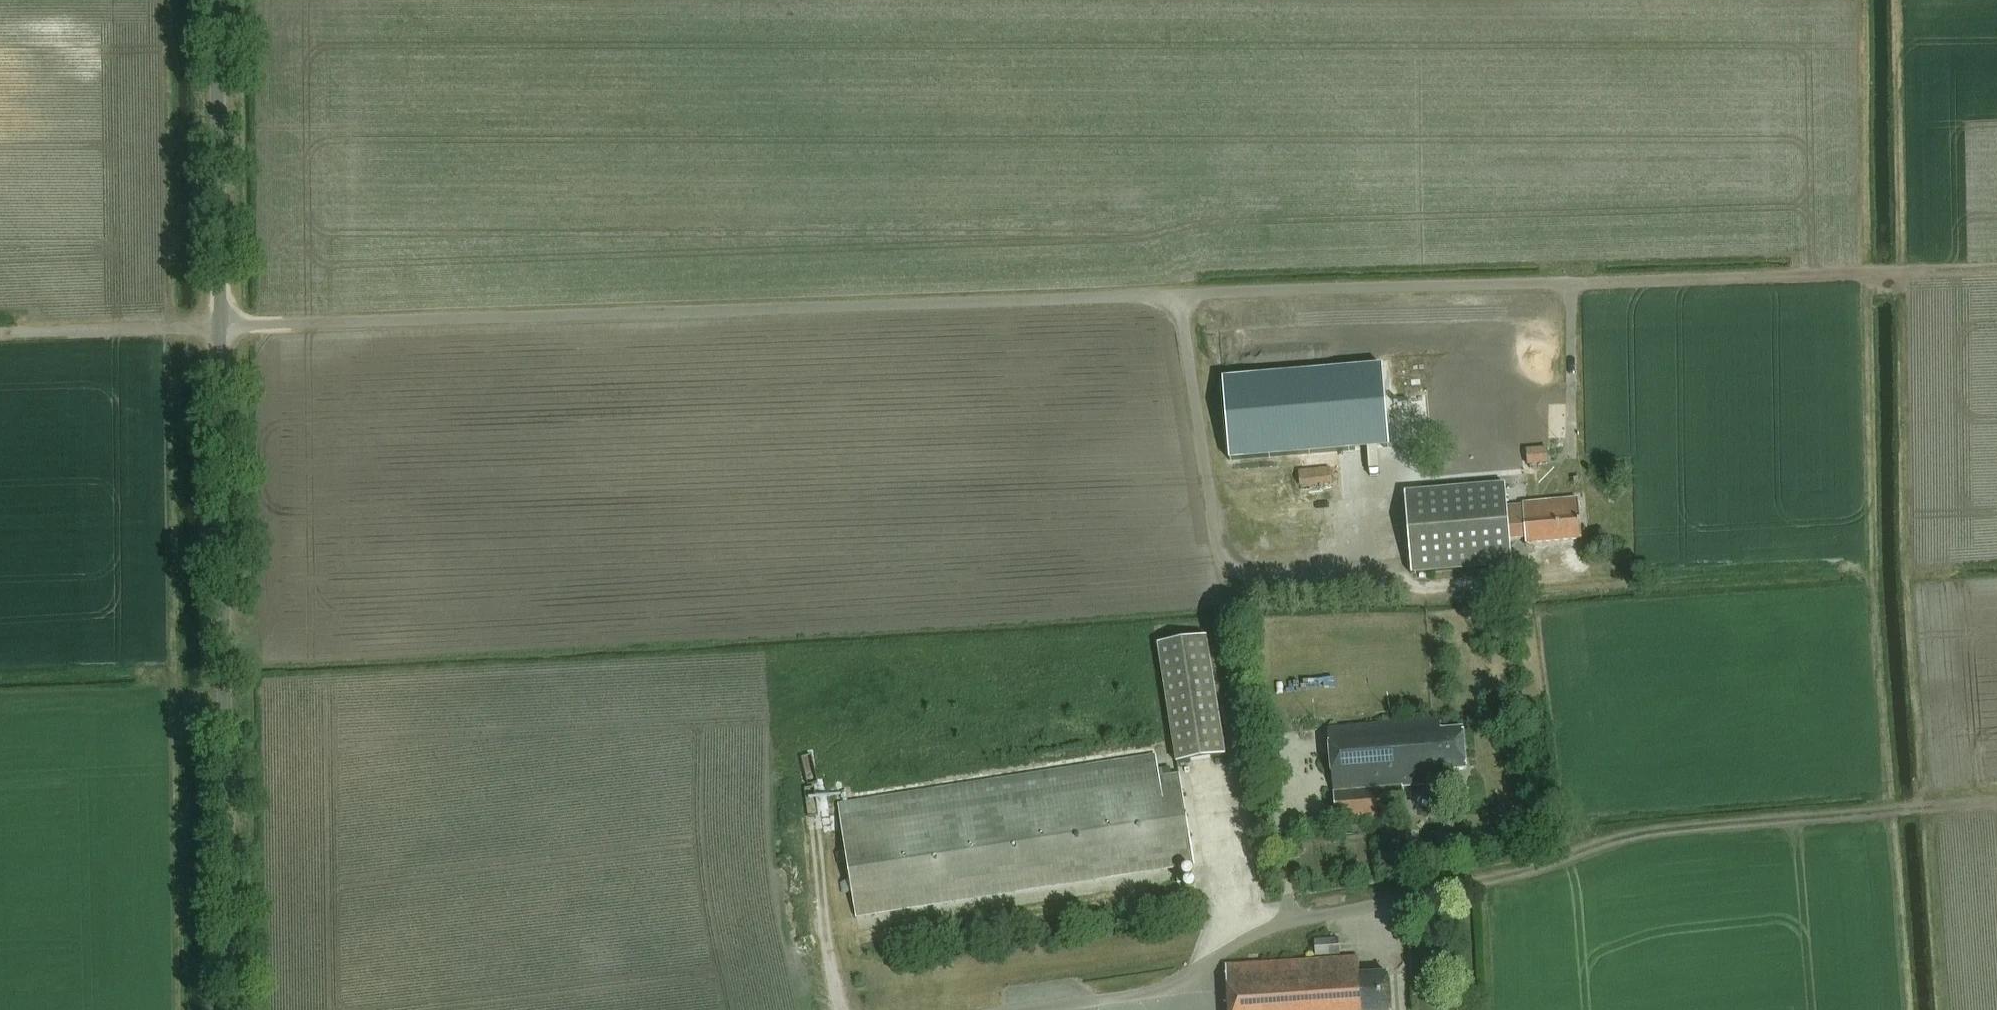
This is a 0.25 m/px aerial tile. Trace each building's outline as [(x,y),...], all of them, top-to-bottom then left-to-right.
[(1227,462),(1383,453),(1379,386),(1223,394),(1227,462)] [(1552,446),(1531,447),(1532,464),(1553,463),(1552,446)] [(1297,472),(1299,488),(1331,485),(1329,464),(1324,465),(1324,469),(1297,472)] [(1503,487),(1402,496),(1410,577),(1511,568),(1508,542),(1524,541),(1524,547),(1580,542),(1576,501),(1529,506),(1529,510),(1529,511),(1505,513),(1503,487)] [(1649,570),(1629,571),(1630,582),(1650,581),(1649,570)] [(1227,756),(1208,638),(1158,646),(1177,764),(1227,756)] [(1384,726),(1328,731),(1336,822),(1401,816),(1398,787),(1443,783),(1442,773),(1465,771),(1462,732),(1440,734),(1438,721),(1426,722),(1425,716),(1383,719),(1384,726)] [(857,919),(1193,867),(1179,776),(1159,779),(1156,757),(839,806),(857,919)] [(1312,943),(1313,960),(1338,958),(1337,941),(1312,943)] [(1225,968),(1228,1009),(1390,1009),(1388,976),(1360,978),(1359,959),(1225,968)]
